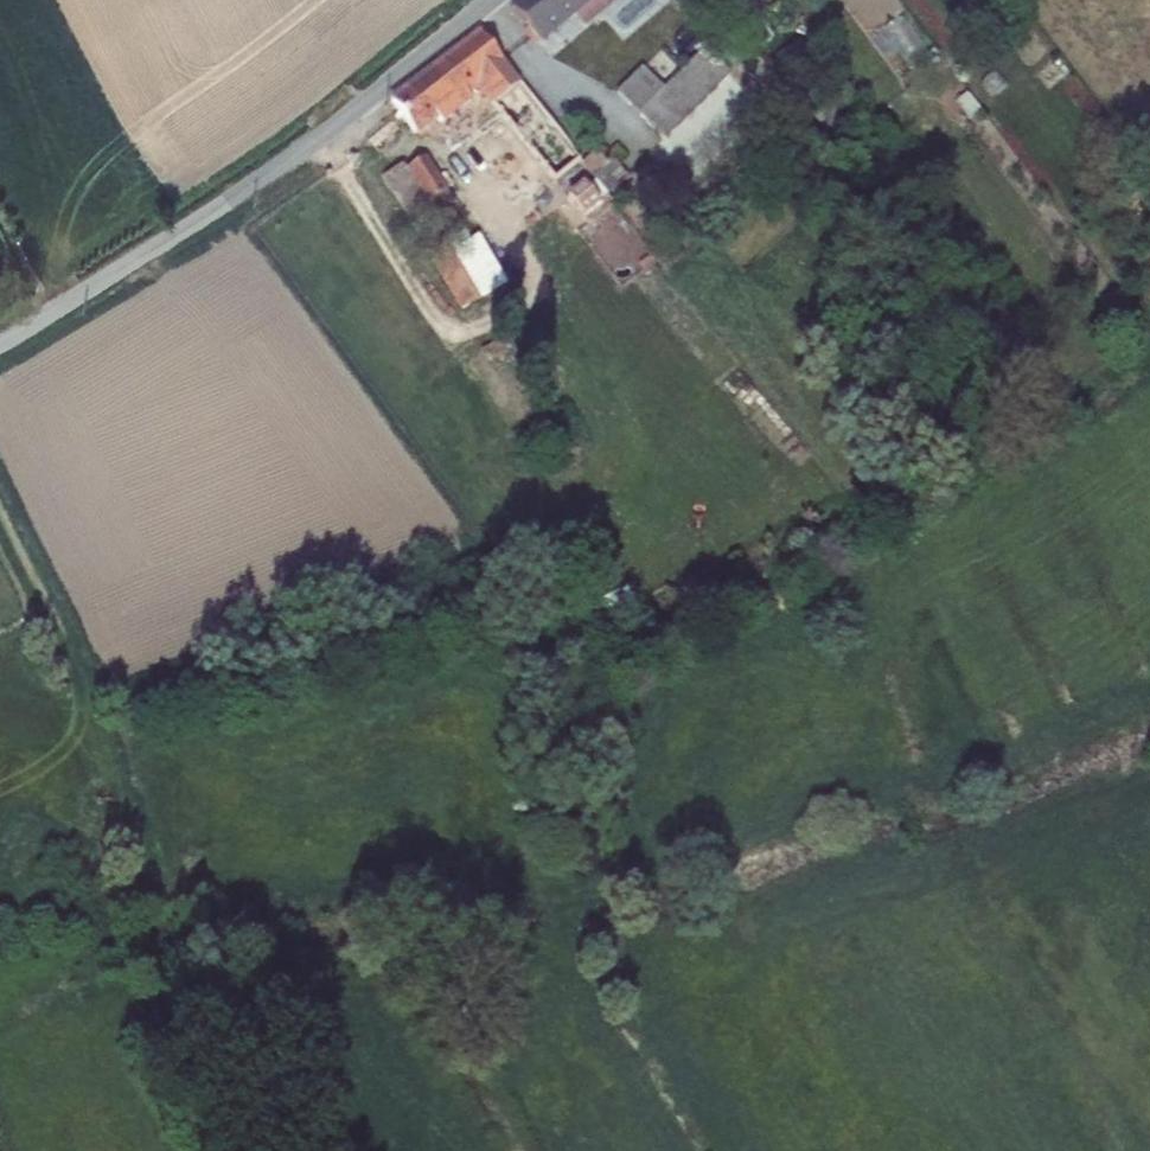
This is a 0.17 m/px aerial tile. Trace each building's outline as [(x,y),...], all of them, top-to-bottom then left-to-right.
[(510,10),(527,30),(521,34),(533,48),(575,16),(584,29),(620,0),(522,0),(510,10)] [(738,12),(754,0),(728,0),(738,12)] [(489,108),(491,107),(519,85),(520,84),(481,33),(391,102),(418,137),(439,121),(442,125),(473,101),(469,97),(477,91),(489,108)] [(642,67),(616,93),(665,141),(731,76),(704,49),(664,89),(642,67)] [(556,181),(580,162),(519,85),(491,107),(511,131),(513,130),(516,133),(514,135),(535,161),(537,160),(556,181)] [(967,94),(954,104),(969,122),(971,121),(977,128),(987,121),(980,113),(981,112),(967,94)] [(603,146),(581,163),(607,196),(629,178),(603,146)] [(432,264),(462,311),(507,285),(478,237),(472,241),(450,207),(456,203),(426,157),(406,169),(403,163),(381,177),(435,262),(432,264)] [(585,184),(569,197),(583,215),(599,202),(585,184)]
